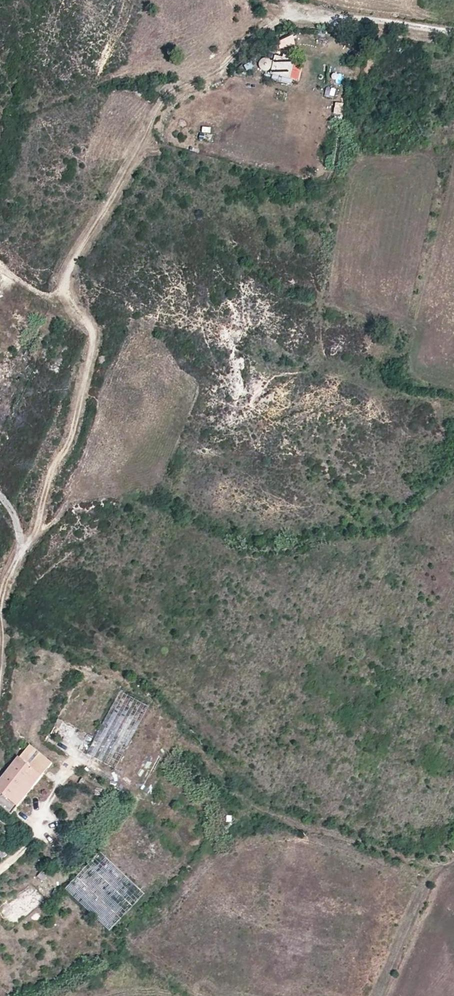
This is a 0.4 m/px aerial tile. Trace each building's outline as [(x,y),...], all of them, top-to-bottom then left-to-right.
[(294,37),(278,40),(279,50),(296,47),(294,37)] [(289,61),(272,57),(268,73),(284,77),(289,61)] [(29,745),(0,780),(0,804),(11,813),(52,763),(29,745)] [(165,872),(120,828),(109,840),(153,884),(165,872)] [(142,895),(153,884),(109,840),(98,853),(142,895)] [(142,895),(98,853),(86,864),(130,907),(142,895)] [(118,919),(130,907),(86,864),(74,877),(118,919)] [(106,931),(118,919),(74,877),(62,889),(106,931)]
